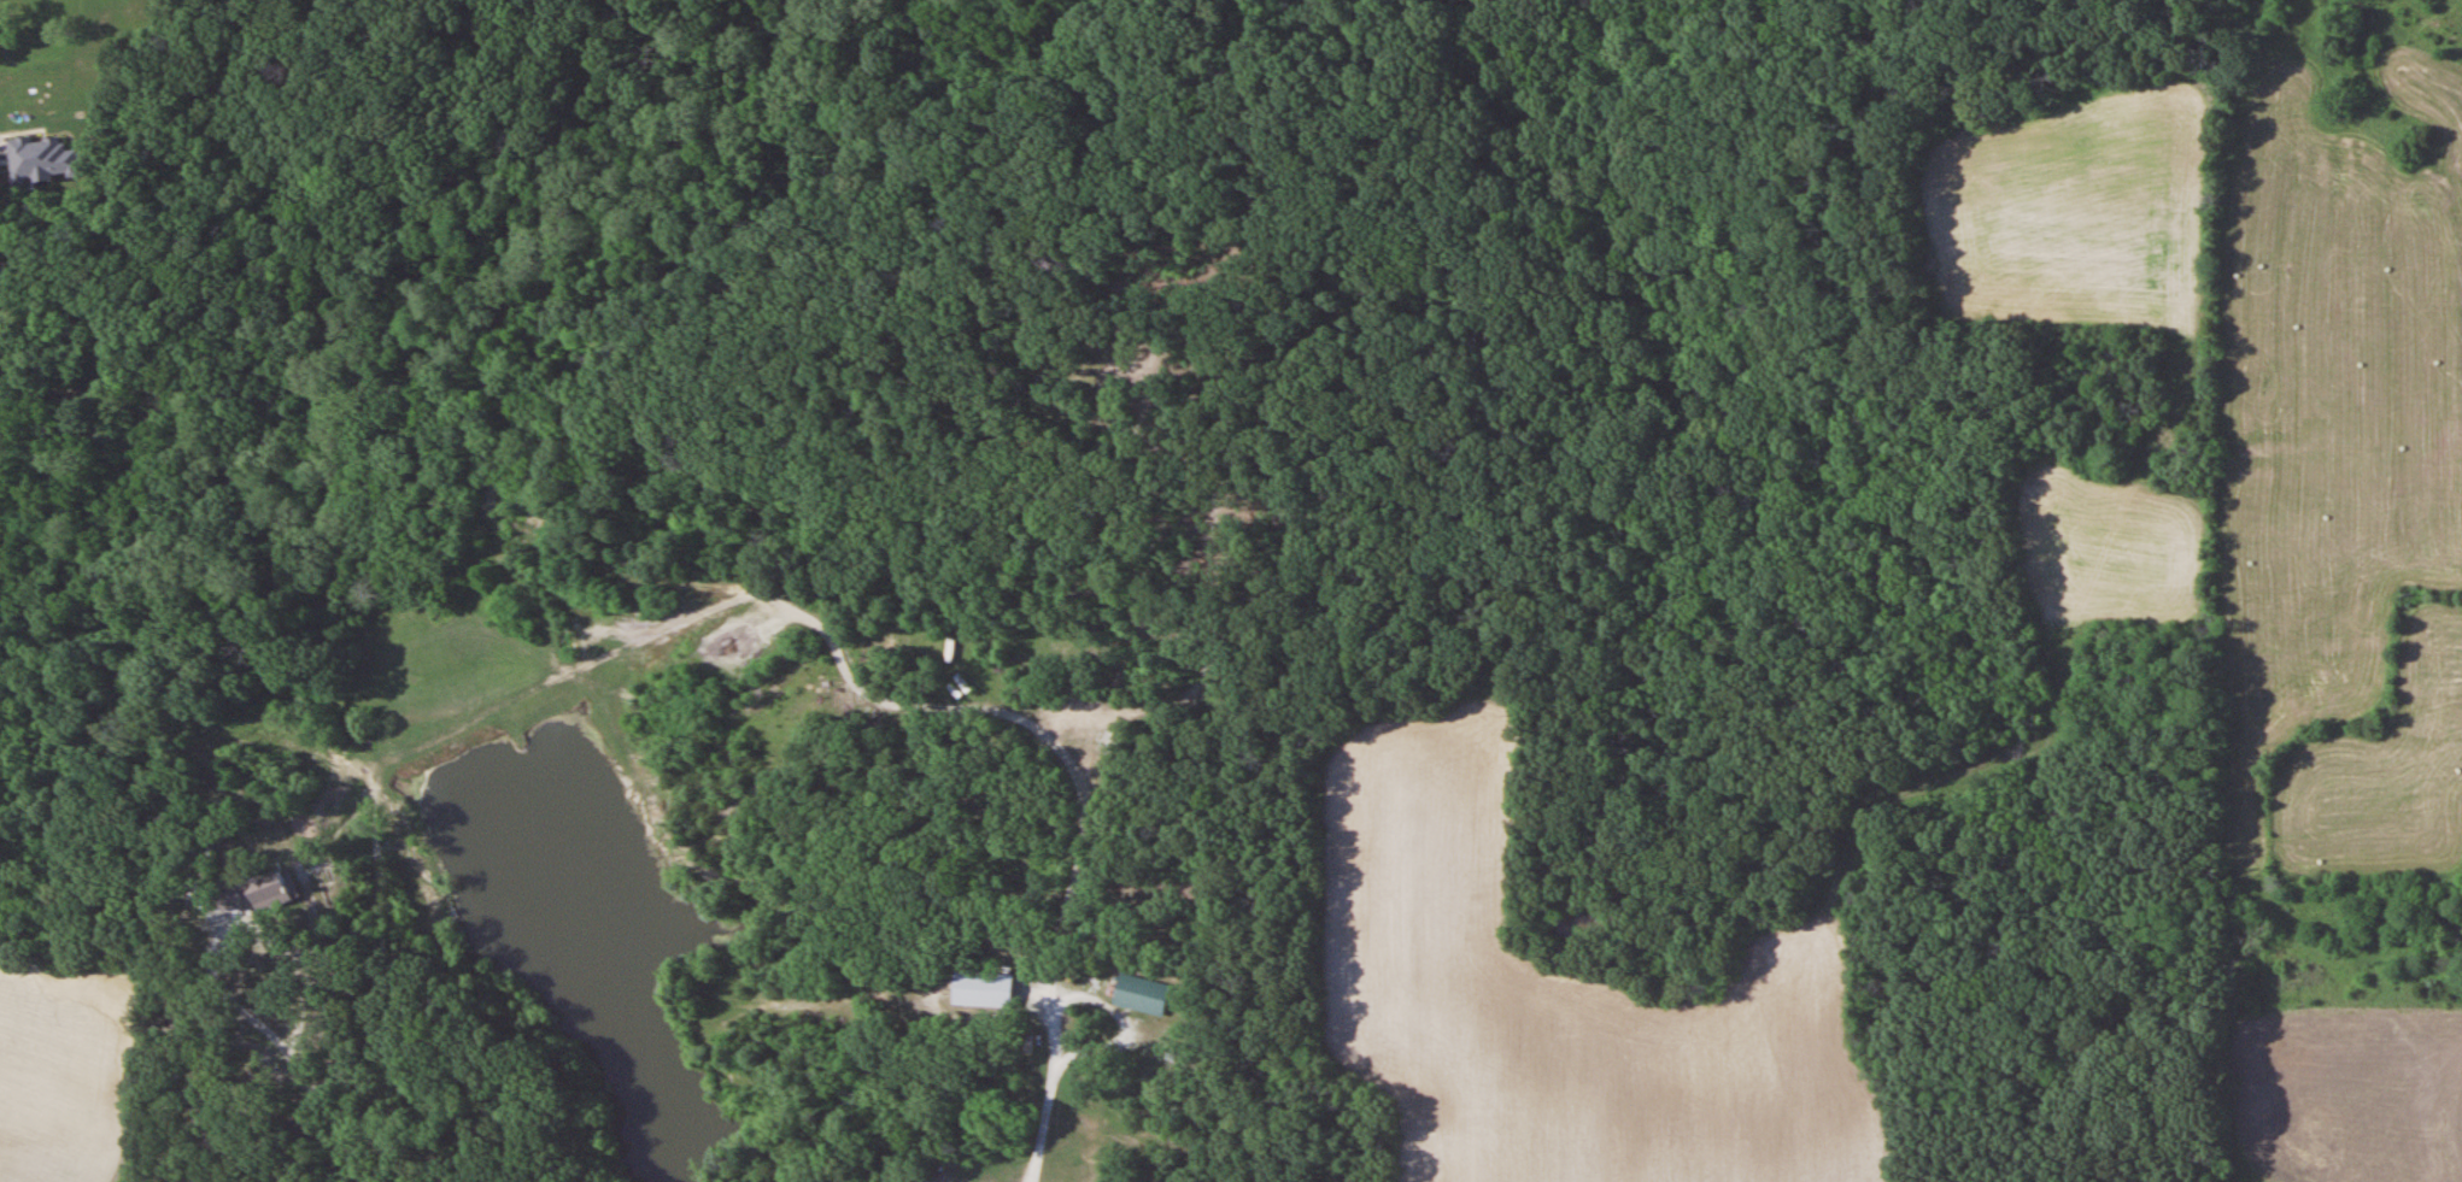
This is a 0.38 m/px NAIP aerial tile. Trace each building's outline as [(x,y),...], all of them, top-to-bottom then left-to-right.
[(83,148),(68,150),(66,136),(36,141),(35,135),(11,138),(18,184),(86,173),(83,148)] [(258,912),(290,896),(275,868),(244,885),(258,912)] [(244,885),(216,884),(215,909),(243,910),(244,885)] [(1016,1007),(1017,974),(959,973),(958,1006),(1016,1007)] [(1176,985),(1125,973),(1117,1006),(1169,1017),(1176,985)]
